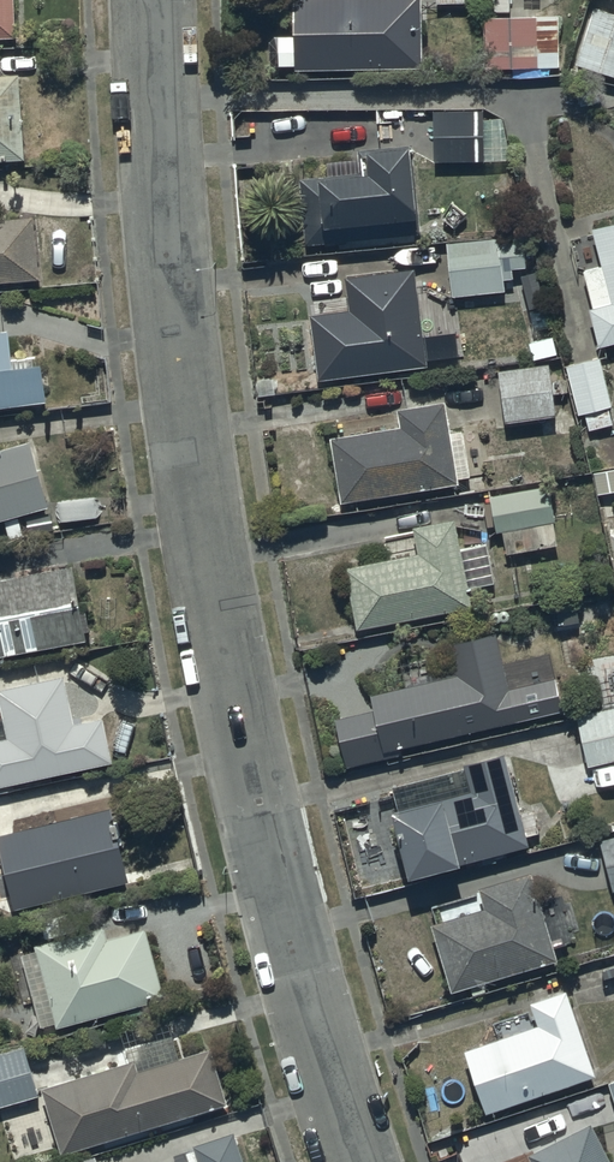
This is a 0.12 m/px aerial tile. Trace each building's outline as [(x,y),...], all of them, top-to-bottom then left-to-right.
[(9,39),(8,0),(0,0),(0,39),(9,39)] [(288,70),(417,70),(417,0),(287,0),(287,37),(270,37),(270,65),(288,65),(288,70)] [(570,65),(613,79),(613,15),(588,6),(570,65)] [(479,17),(480,69),(555,68),(554,16),(479,17)] [(15,75),(0,75),(0,161),(19,160),(19,152),(15,75)] [(427,113),(429,162),(482,161),(480,111),(427,113)] [(322,177),(294,178),(299,256),(319,254),(318,243),(416,235),(410,146),(355,149),(356,160),(322,162),(322,177)] [(33,282),(28,216),(0,219),(0,285),(33,282)] [(594,347),(613,342),(613,221),(587,228),(588,234),(567,239),(576,273),(580,272),(589,308),(584,309),(594,347)] [(442,242),(446,297),(501,292),(500,279),(509,279),(508,269),(522,268),(520,236),(442,242)] [(409,269),(375,272),(375,278),(349,280),(351,292),(343,292),(344,299),(309,301),(310,314),(304,315),(313,382),(422,368),(409,269)] [(42,400),(36,358),(9,361),(5,331),(0,331),(0,406),(42,400)] [(598,358),(561,367),(573,416),(581,414),(585,431),(611,424),(607,408),(610,408),(598,358)] [(492,372),(499,424),(554,416),(551,394),(563,393),(561,380),(550,382),(547,365),(492,372)] [(325,438),(334,503),(453,486),(452,480),(463,479),(456,432),(444,434),(440,404),(393,411),(396,428),(325,438)] [(21,443),(0,449),(0,520),(40,508),(21,443)] [(497,532),(501,555),(554,545),(543,484),(484,494),(491,533),(497,532)] [(340,567),(351,630),(468,609),(464,588),(493,583),(486,545),(460,550),(457,532),(453,533),(451,521),(408,528),(412,554),(340,567)] [(81,639),(66,564),(0,577),(0,655),(81,639)] [(330,718),(341,769),(399,757),(397,748),(510,725),(492,634),(445,643),(451,676),(364,693),(367,711),(330,718)] [(107,762),(97,717),(70,723),(60,676),(0,688),(0,732),(1,739),(0,739),(0,785),(107,762)] [(572,717),(582,767),(613,761),(613,708),(572,717)] [(380,814),(398,881),(525,846),(500,753),(457,765),(465,791),(380,814)] [(8,909),(124,883),(106,808),(0,833),(0,873),(8,909)] [(609,892),(613,891),(613,835),(595,840),(609,892)] [(425,925),(446,993),(554,961),(529,873),(474,889),(480,909),(425,925)] [(30,953),(16,957),(35,1026),(49,1022),(50,1028),(123,1008),(125,1016),(142,1011),(141,1006),(159,1001),(140,930),(104,939),(101,926),(28,946),(30,953)] [(590,1075),(560,990),(523,1003),(531,1026),(456,1052),(479,1115),(590,1075)] [(0,1053),(0,1108),(38,1096),(55,1155),(220,1105),(205,1049),(176,1057),(171,1039),(126,1051),(129,1063),(32,1089),(21,1047),(0,1053)] [(613,1114),(613,1082),(604,1085),(613,1114)] [(588,1124),(523,1155),(526,1161),(606,1161),(588,1124)] [(229,1133),(188,1146),(190,1151),(181,1153),(184,1161),(238,1161),(229,1133)]
